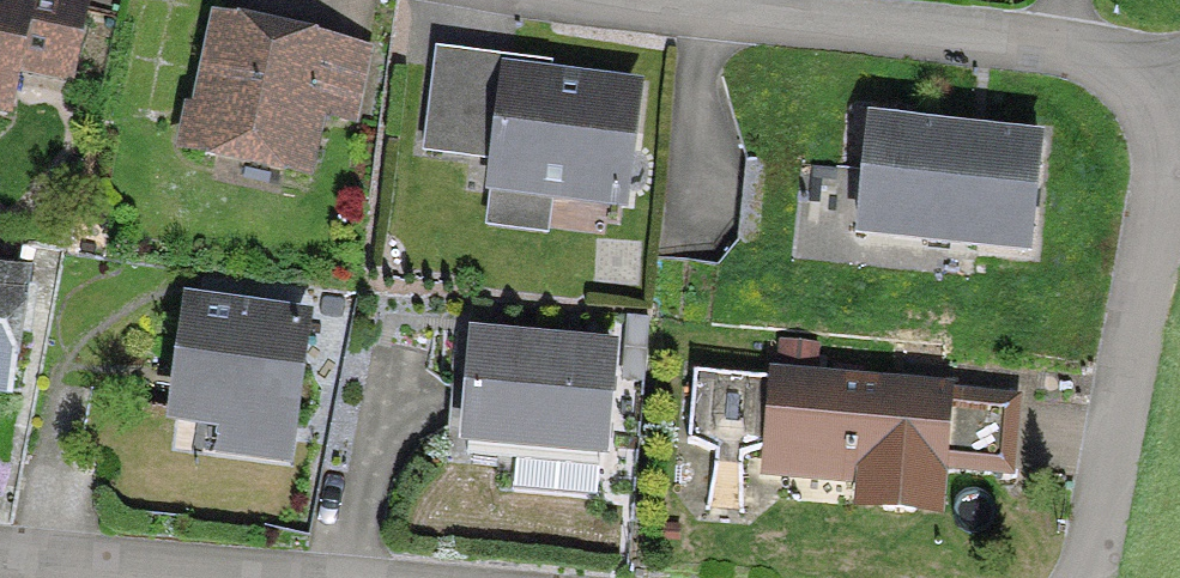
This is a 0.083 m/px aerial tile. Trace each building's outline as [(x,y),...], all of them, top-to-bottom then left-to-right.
[(72,8),(34,0),(14,0),(14,3),(0,0),(0,87),(5,64),(58,75),(72,8)] [(219,151),(299,169),(325,51),(216,28),(196,116),(188,121),(184,139),(193,153),(211,157),(219,151)] [(616,204),(629,97),(503,81),(489,188),(616,204)] [(1050,154),(872,142),(865,243),(1043,255),(1050,154)] [(15,287),(11,286),(17,248),(0,245),(0,379),(15,287)] [(283,432),(298,328),(186,312),(172,417),(283,432)] [(515,447),(598,455),(607,356),(469,344),(461,443),(464,443),(462,460),(513,465),(515,447)] [(934,471),(1006,477),(1012,405),(773,384),(766,457),(849,463),(861,478),(859,500),(883,513),(905,515),(924,506),(931,506),(934,471)]
